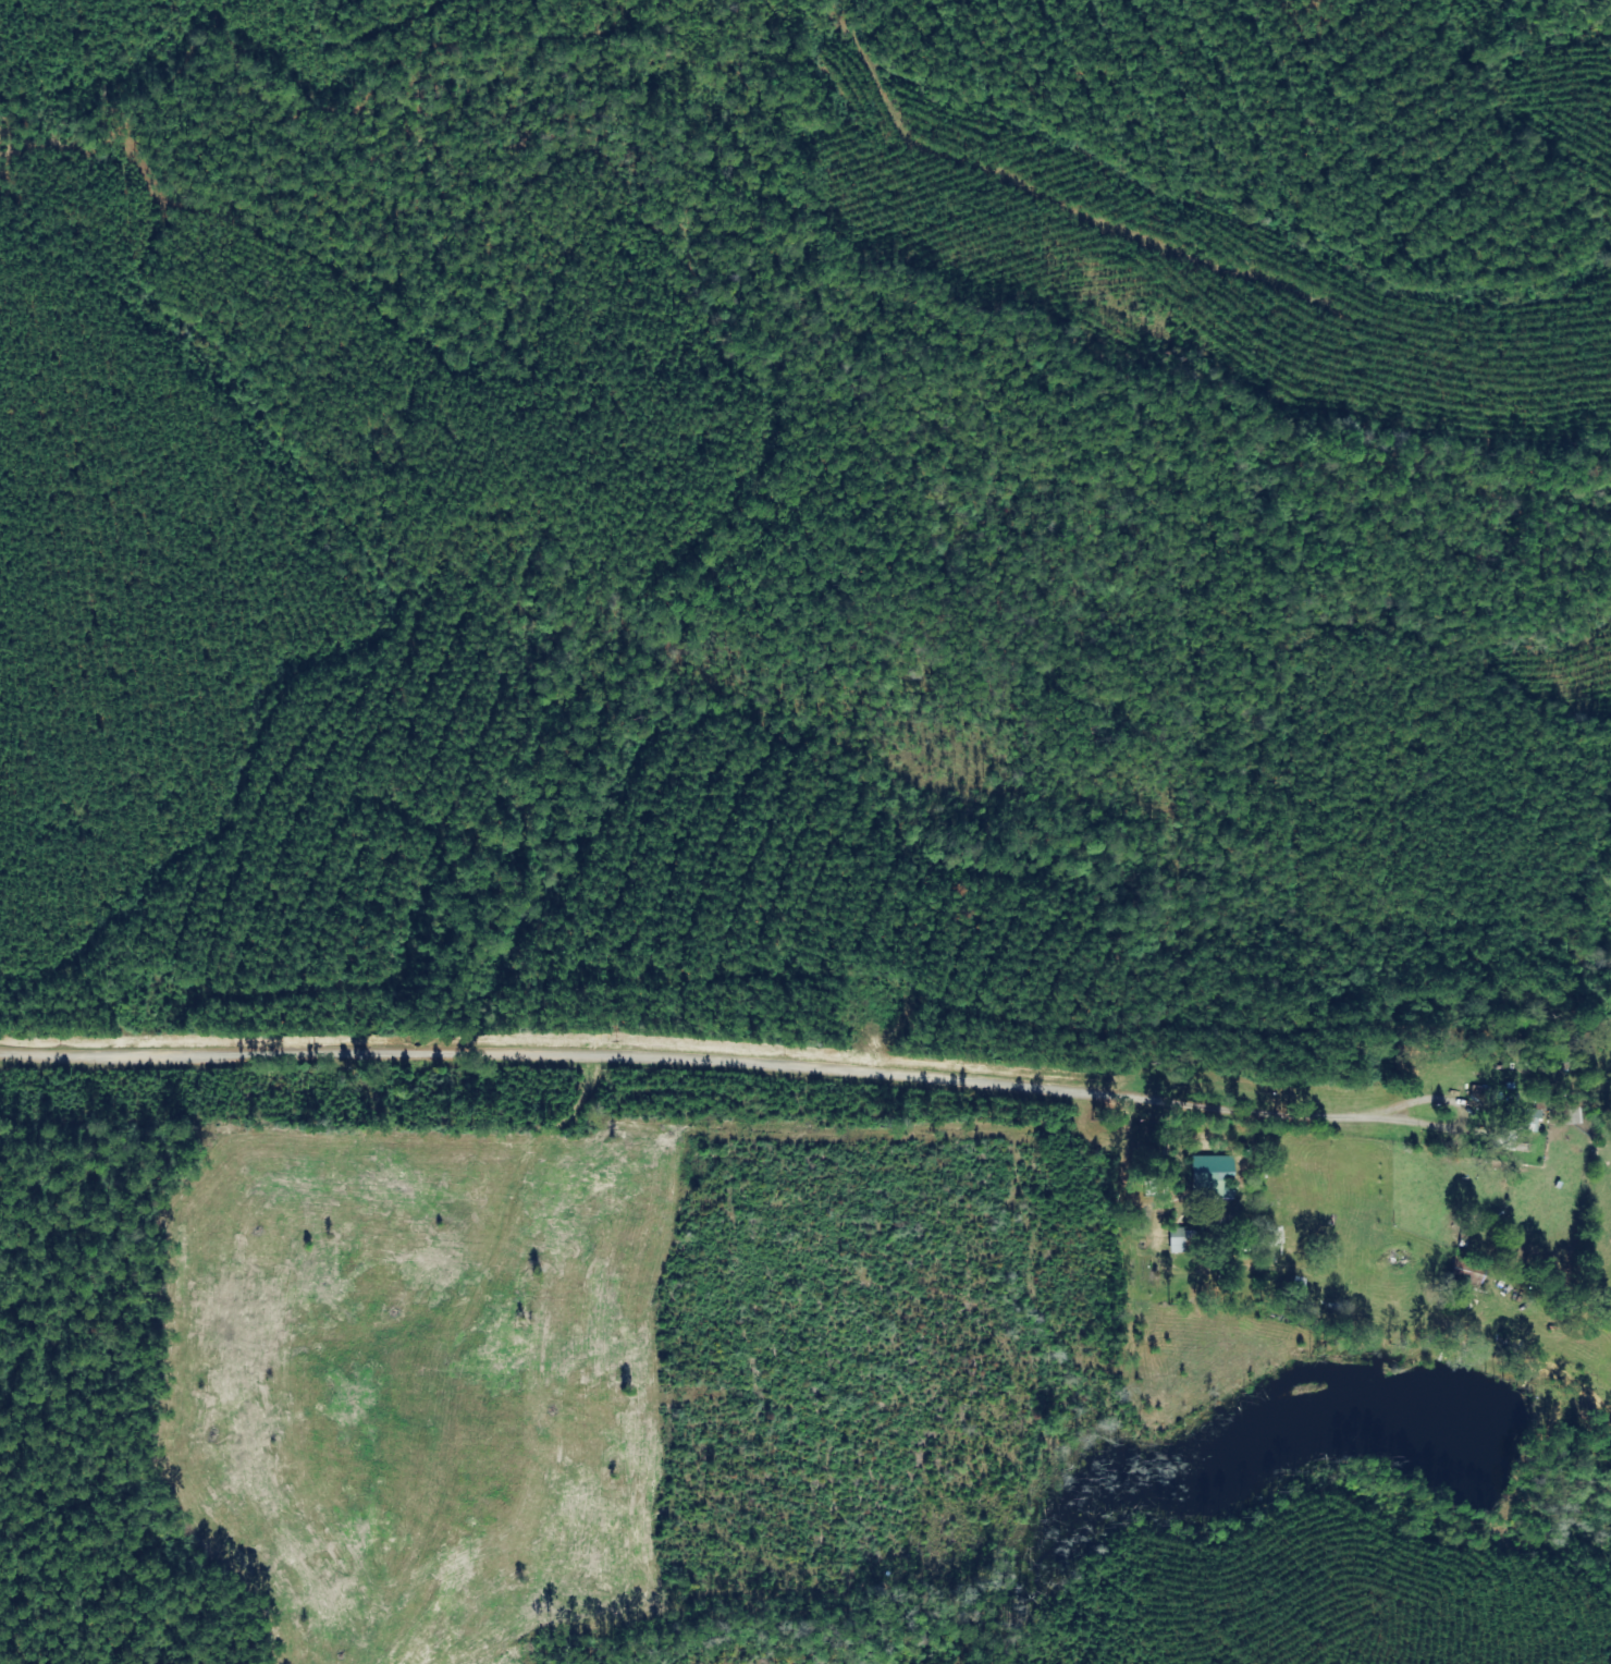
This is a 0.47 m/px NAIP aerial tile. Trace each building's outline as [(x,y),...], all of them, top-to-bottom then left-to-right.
[(1233,1156),(1192,1157),(1193,1190),(1204,1190),(1205,1200),(1235,1199),(1233,1156)] [(1169,1228),(1169,1252),(1191,1252),(1191,1229),(1169,1228)]
